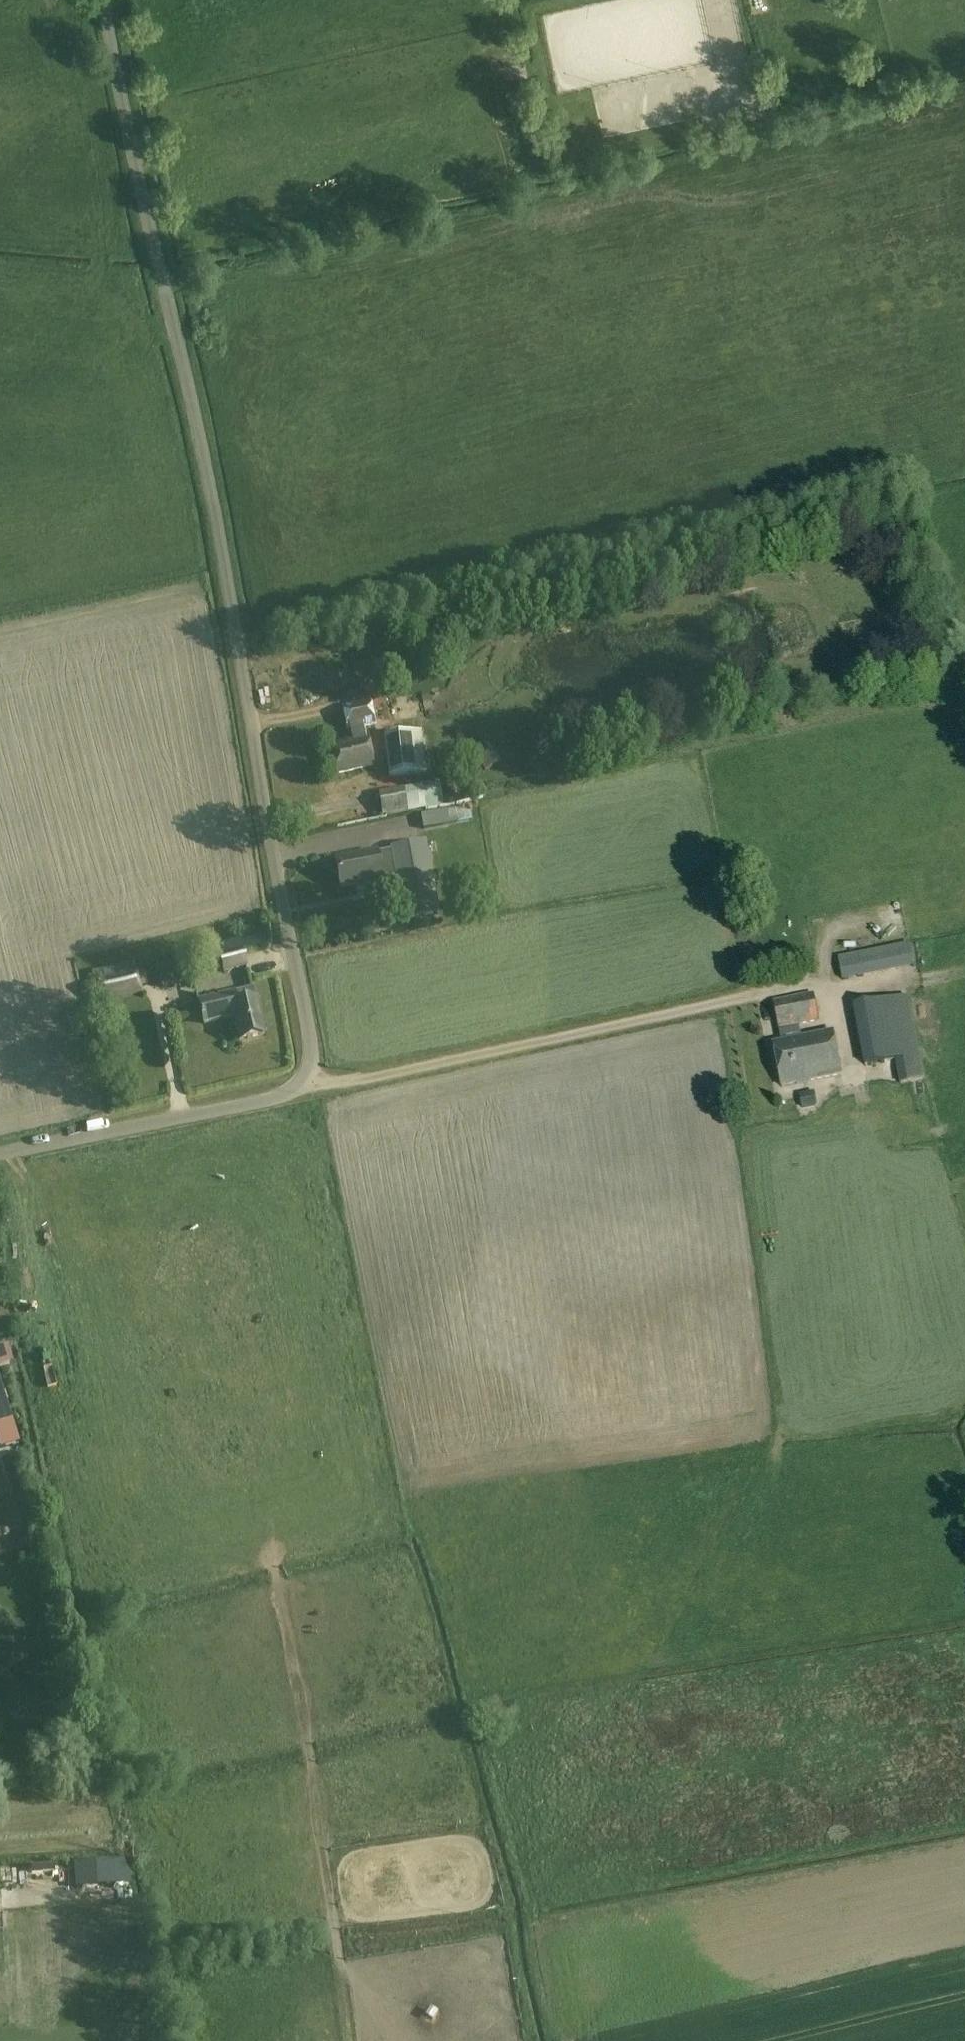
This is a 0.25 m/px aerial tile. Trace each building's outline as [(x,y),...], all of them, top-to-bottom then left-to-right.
[(701,30),(701,0),(564,0),(564,7),(542,7),(542,33),(701,30)] [(422,732),(385,736),(390,777),(427,773),(422,732)] [(368,739),(334,745),(339,772),(373,766),(368,739)] [(483,739),(472,746),(482,764),(493,758),(483,739)] [(443,807),(439,784),(380,793),(384,816),(443,807)] [(423,829),(460,822),(458,808),(421,815),(423,829)] [(336,860),(342,889),(382,881),(382,879),(396,877),(404,921),(441,915),(427,842),(390,849),(391,850),(376,853),(376,852),(336,860)] [(242,937),(217,942),(224,972),(249,966),(242,937)] [(838,957),(842,981),(914,967),(910,944),(838,957)] [(156,964),(162,987),(193,979),(187,956),(156,964)] [(97,1004),(143,995),(139,974),(93,983),(97,1004)] [(265,1035),(257,1000),(255,1000),(253,989),(199,1002),(204,1023),(234,1017),(239,1041),(265,1035)] [(774,1001),(779,1029),(780,1029),(782,1042),(774,1044),(782,1087),(800,1084),(800,1086),(808,1084),(808,1082),(842,1075),(834,1032),(802,1038),(799,1025),(819,1021),(814,993),(774,1001)] [(925,1079),(909,996),(854,1007),(865,1067),(896,1061),(900,1084),(925,1079)]
